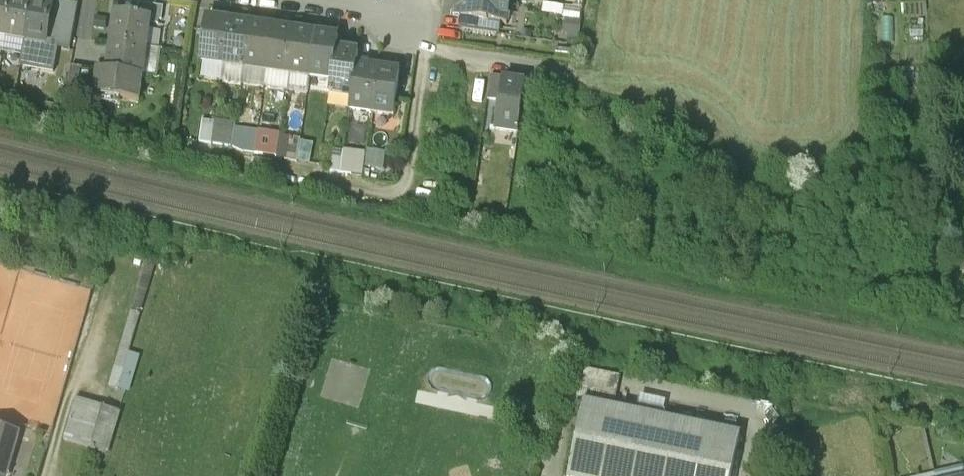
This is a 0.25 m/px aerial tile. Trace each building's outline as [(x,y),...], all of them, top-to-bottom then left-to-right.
[(5,37),(12,0),(0,0),(0,36),(5,37)] [(22,0),(12,0),(5,37),(25,41),(32,2),(22,0)] [(453,16),(459,17),(463,18),(476,20),(475,22),(488,24),(488,22),(499,23),(507,24),(510,0),(456,0),(453,16)] [(566,14),(568,0),(543,0),(542,12),(566,14)] [(53,6),(32,2),(25,41),(30,42),(25,68),(54,73),(60,42),(72,44),(74,32),(63,30),(64,25),(50,22),(53,6)] [(78,6),(53,2),(53,6),(50,22),(64,25),(63,30),(74,32),(78,6)] [(164,8),(139,5),(138,17),(151,19),(151,20),(162,21),(164,8)] [(138,17),(116,14),(112,43),(147,48),(151,20),(151,19),(138,17)] [(229,21),(207,18),(201,62),(223,65),(229,21)] [(488,24),(475,22),(476,20),(463,18),(462,30),(497,35),(499,23),(488,22),(488,24)] [(251,24),(229,21),(223,65),(245,68),(251,24)] [(273,27),(251,24),(245,68),(266,71),(273,27)] [(294,30),(273,27),(266,71),(288,74),(294,30)] [(316,34),(294,30),(288,74),(310,77),(316,34)] [(338,37),(316,34),(310,77),(332,80),(336,49),(338,37)] [(147,48),(112,43),(108,71),(98,70),(94,95),(140,101),(147,48)] [(358,52),(336,49),(332,80),(330,92),(352,95),(356,66),(358,52)] [(98,70),(72,66),(67,99),(93,103),(94,95),(98,70)] [(378,69),(356,66),(352,95),(350,109),(372,112),(378,69)] [(400,72),(378,69),(372,112),(393,115),(400,72)] [(504,78),(491,76),(487,100),(499,101),(502,80),(503,80),(504,78)] [(503,80),(502,80),(499,101),(495,130),(518,133),(525,83),(503,80)] [(214,122),(202,120),(199,142),(211,144),(211,143),(214,122)] [(227,124),(214,122),(211,143),(232,147),(235,131),(226,130),(227,124)] [(258,132),(245,130),(242,152),(255,153),(258,132)] [(269,133),(258,132),(255,153),(266,155),(268,144),(269,134),(269,133)] [(279,136),(269,134),(268,144),(278,146),(279,138),(279,136)] [(301,139),(289,137),(289,139),(285,159),(285,160),(297,162),(301,139)] [(289,139),(279,138),(278,146),(276,158),(285,159),(289,139)] [(278,146),(268,144),(266,155),(266,156),(276,158),(278,146)] [(365,152),(344,149),(343,151),(341,173),(363,175),(365,152)] [(343,151),(333,150),(330,171),(341,173),(343,151)] [(147,259),(108,387),(117,390),(129,352),(156,262),(147,259)] [(129,352),(117,390),(129,393),(140,355),(129,352)] [(576,368),(575,388),(617,391),(618,371),(576,368)] [(662,409),(664,401),(641,395),(639,404),(662,409)] [(118,410),(75,397),(64,438),(90,445),(89,448),(105,453),(118,410)] [(584,401),(568,475),(732,475),(741,434),(584,401)] [(0,426),(0,475),(5,475),(17,431),(0,426)]
